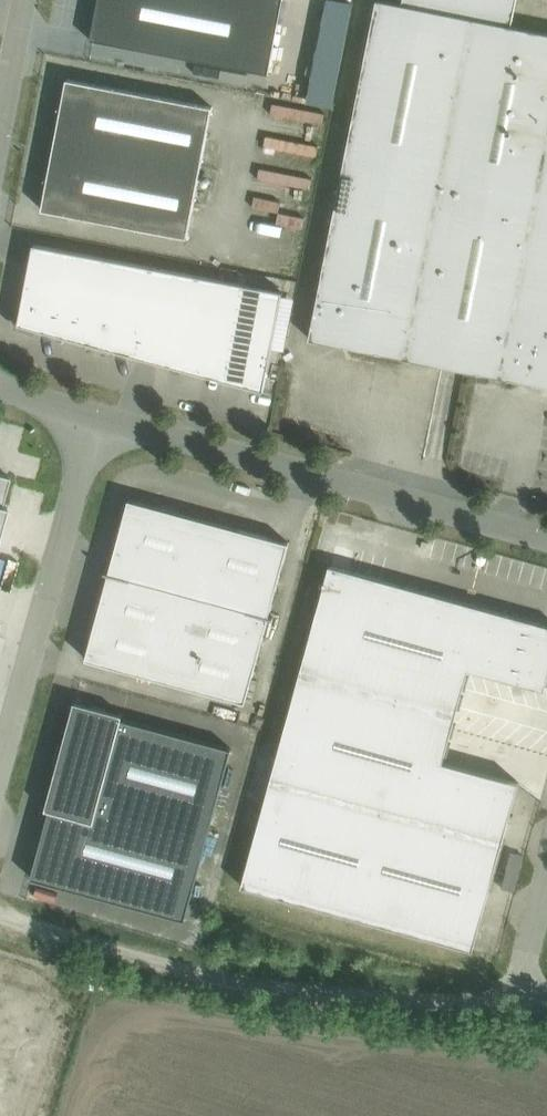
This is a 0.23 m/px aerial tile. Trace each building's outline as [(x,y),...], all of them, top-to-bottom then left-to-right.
[(258,0),(99,0),(91,39),(269,73),(282,4),(258,0)] [(399,3),(381,0),(377,0),(310,338),(546,386),(546,33),(399,3)] [(42,209),(188,237),(213,106),(67,79),(42,209)] [(34,244),(19,324),(203,374),(222,280),(34,244)] [(222,280),(203,374),(263,390),(283,291),(222,280)] [(6,505),(1,503),(9,476),(0,473),(0,527),(6,505)] [(129,499),(86,659),(245,702),(289,542),(129,499)] [(545,687),(546,681),(546,624),(330,565),(242,886),(473,949),(519,782),(443,761),(469,668),(545,689),(545,687)] [(31,878),(185,920),(232,748),(122,719),(123,715),(75,702),(45,809),(49,810),(31,878)]
